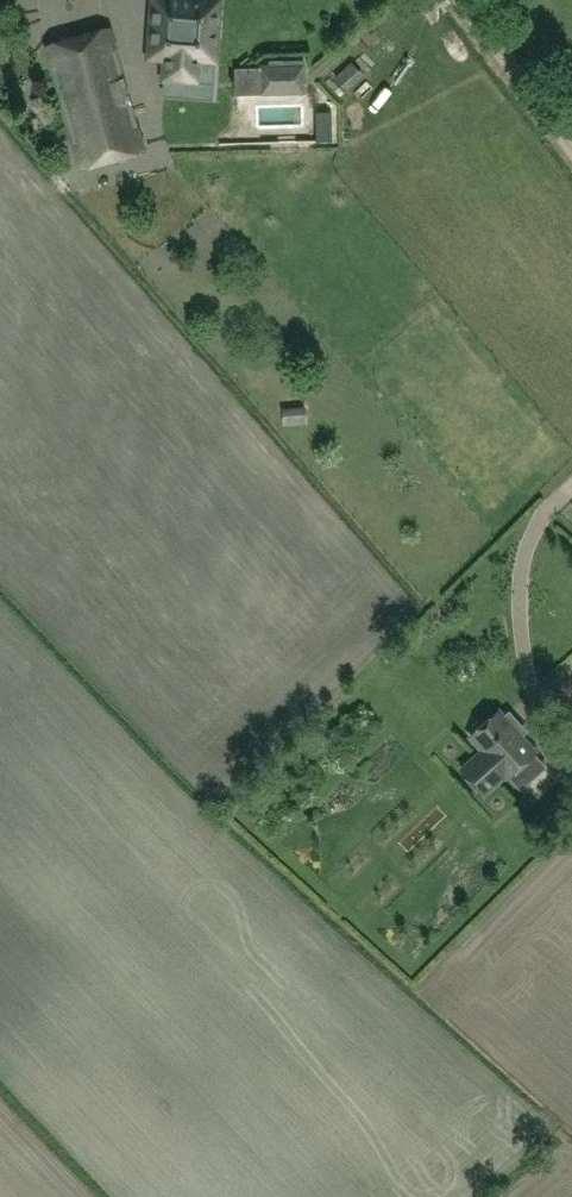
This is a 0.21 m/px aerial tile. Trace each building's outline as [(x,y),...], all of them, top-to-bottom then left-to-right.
[(150,56),(166,57),(165,78),(196,80),(198,59),(214,60),(216,27),(218,0),(171,0),(170,15),(153,14),(150,56)] [(141,145),(108,29),(48,46),(80,162),(141,145)] [(277,84),(306,83),(306,64),(261,66),(262,94),(277,94),(277,84)] [(287,408),(286,422),(311,423),(312,409),(287,408)] [(483,793),(505,774),(507,777),(536,751),(499,710),(471,736),(482,748),(461,767),(483,793)]
